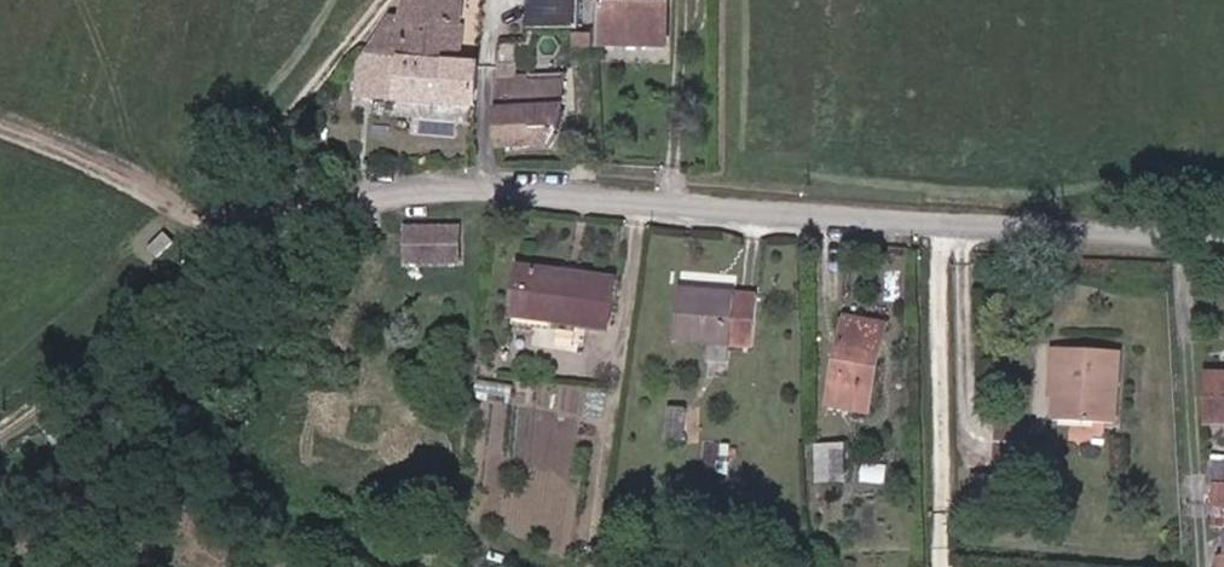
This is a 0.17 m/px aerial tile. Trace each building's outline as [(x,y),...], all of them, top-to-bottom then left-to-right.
[(417,26),(394,28),(392,61),(464,61),(469,0),(415,0),(415,1),(417,26)] [(528,25),(580,26),(580,0),(529,0),(528,25)] [(595,39),(666,38),(666,0),(597,0),(595,39)] [(464,61),(392,61),(368,61),(351,81),(351,103),(476,103),(478,61),(464,61)] [(528,84),(528,73),(502,72),(499,153),(541,155),(571,126),(570,83),(528,84)] [(442,271),(449,230),(413,224),(406,266),(442,271)] [(569,332),(580,284),(520,275),(512,323),(569,332)] [(610,338),(618,290),(580,284),(569,332),(610,338)] [(684,301),(685,356),(764,353),(763,300),(684,301)] [(869,339),(861,382),(875,386),(886,324),(838,315),(835,332),(869,339)] [(870,413),(875,386),(861,382),(869,339),(835,332),(825,404),(870,413)] [(1077,425),(1069,347),(1051,344),(1038,419),(1077,425)] [(1077,425),(1108,429),(1119,355),(1069,347),(1077,425)] [(1206,428),(1223,427),(1223,381),(1203,382),(1206,428)] [(686,427),(689,457),(707,456),(704,425),(686,427)] [(821,445),(818,484),(846,487),(848,448),(821,445)] [(1210,480),(1222,480),(1223,507),(1223,462),(1208,461),(1210,480)]
